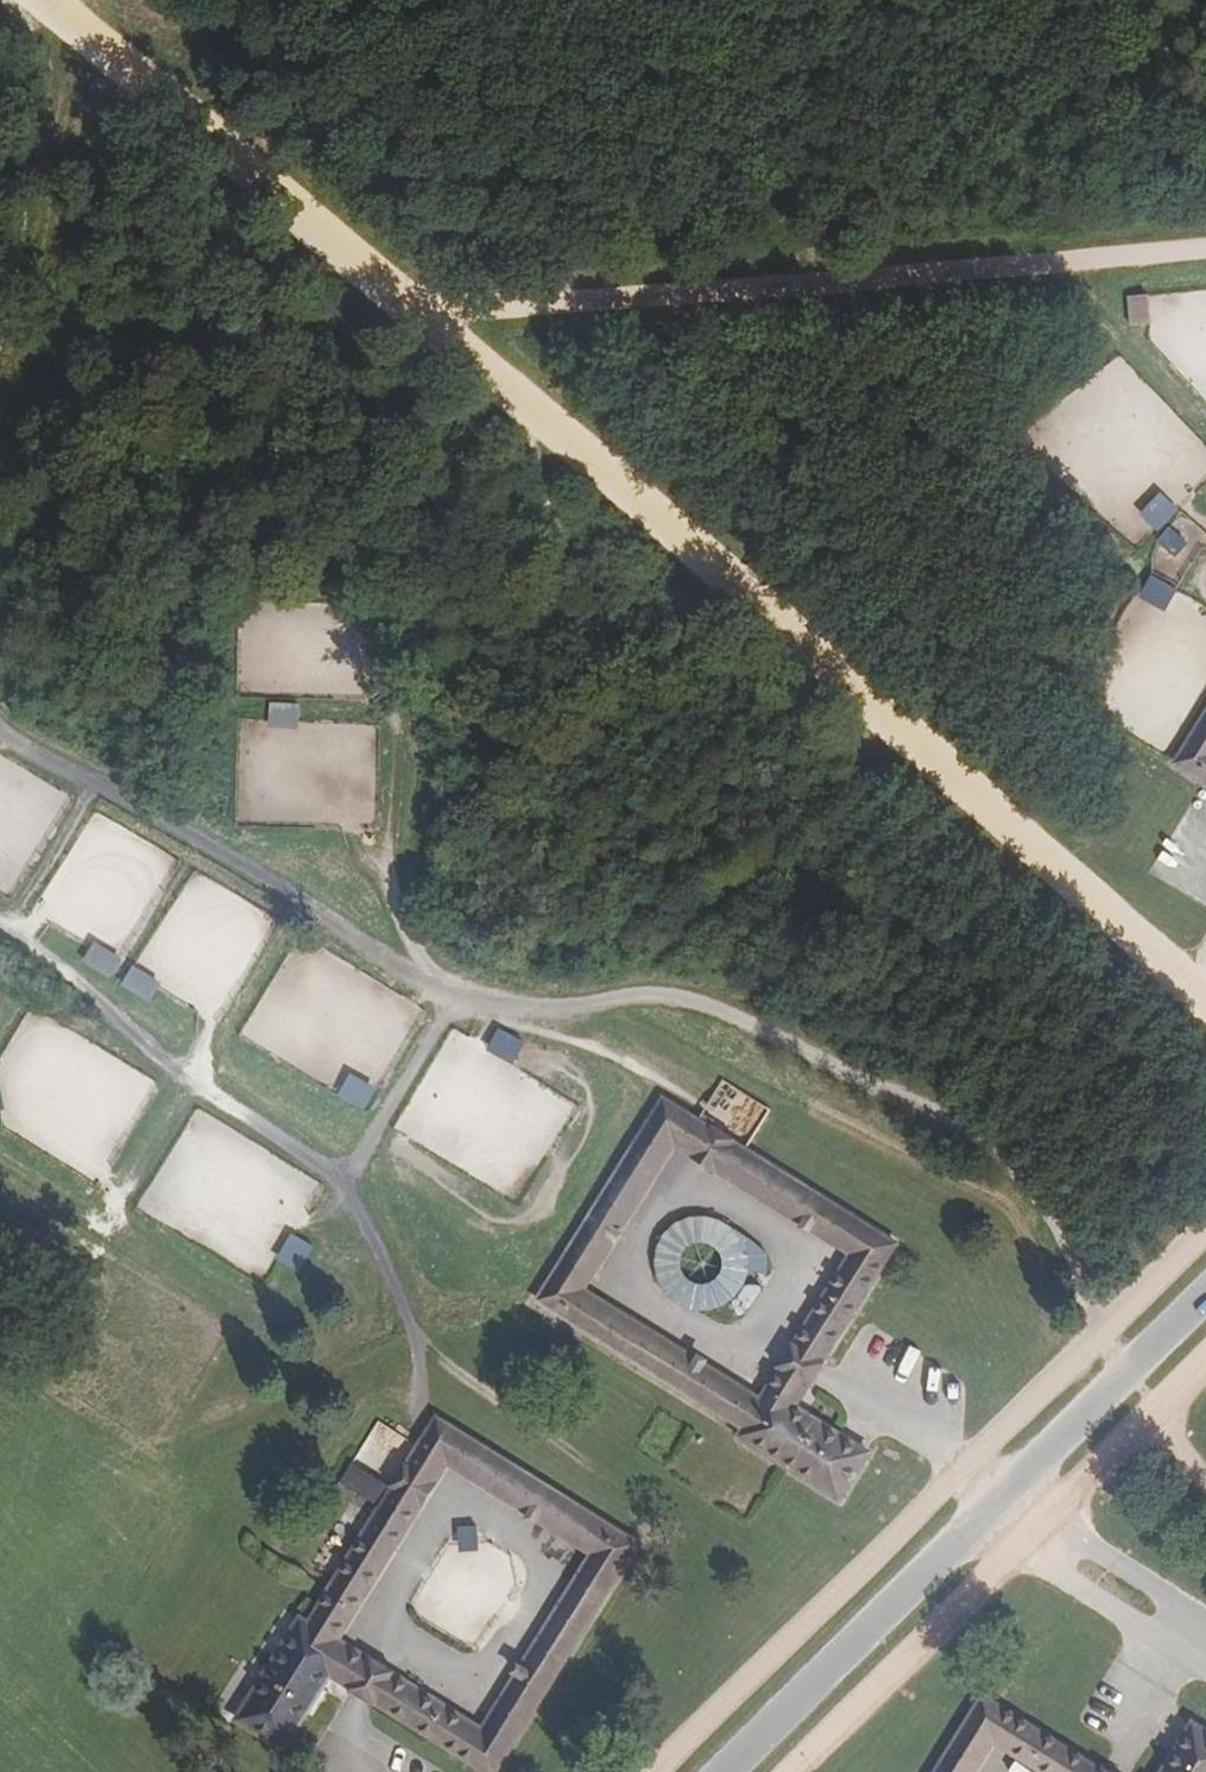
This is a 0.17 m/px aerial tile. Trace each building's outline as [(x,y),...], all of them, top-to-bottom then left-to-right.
[(1163,532),(1184,510),(1165,492),(1144,515),(1163,532)] [(1188,568),(1201,549),(1171,528),(1157,547),(1188,568)] [(1153,576),(1144,599),(1171,609),(1180,587),(1153,576)] [(274,703),(273,727),(304,727),(304,704),(274,703)] [(1176,764),(1205,783),(1205,715),(1176,764)] [(91,964),(118,974),(123,960),(97,950),(91,964)] [(135,967),(125,989),(155,1003),(165,981),(135,967)] [(491,1050),(518,1063),(529,1041),(502,1028),(491,1050)] [(354,1073),(342,1097),(369,1110),(381,1086),(354,1073)] [(811,1386),(786,1370),(766,1403),(575,1292),(672,1136),(859,1253),(799,1350),(824,1366),(825,1363),(822,1362),(896,1244),(664,1099),(538,1301),(742,1420),(732,1437),(840,1500),(869,1453),(795,1407),(807,1386),(810,1388),(811,1386)] [(281,1259),(303,1270),(317,1244),(295,1232),(281,1259)] [(824,1366),(799,1350),(786,1370),(811,1386),(824,1366)] [(367,1667),(329,1643),(417,1501),(445,1455),(601,1552),(485,1739),(387,1679),(372,1704),(374,1706),(376,1703),(486,1771),(496,1771),(637,1544),(437,1419),(418,1448),(406,1467),(395,1486),(383,1505),(382,1506),(309,1625),(300,1620),(237,1721),(284,1749),(330,1675),(351,1688),(349,1690),(352,1692),(367,1667)] [(485,1739),(601,1552),(445,1455),(417,1501),(329,1643),(367,1667),(387,1679),(485,1739)] [(358,1490),(383,1505),(395,1486),(370,1471),(358,1490)] [(372,1704),(387,1679),(367,1667),(352,1692),(372,1704)] [(989,1695),(940,1771),(975,1771),(998,1737),(1052,1771),(1109,1771),(989,1695)] [(1195,1725),(1177,1754),(1166,1771),(1205,1771),(1205,1732),(1195,1725)]
